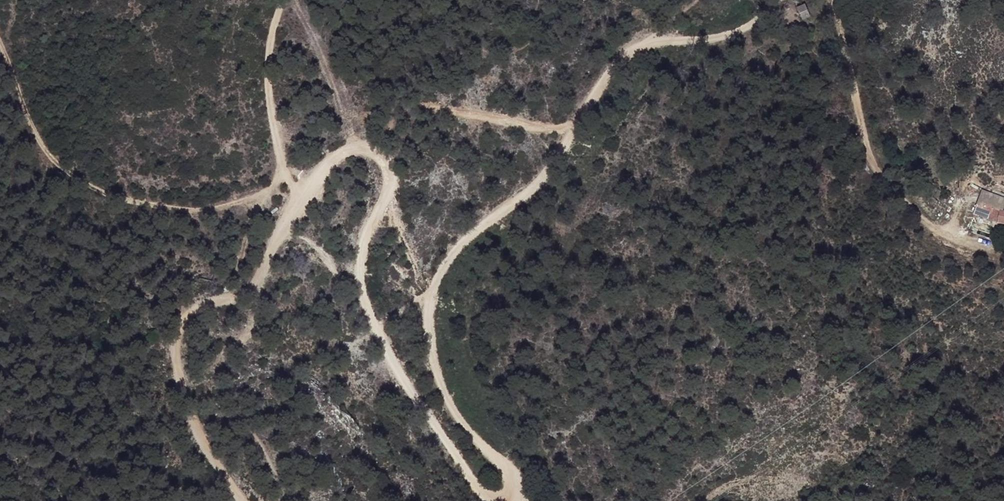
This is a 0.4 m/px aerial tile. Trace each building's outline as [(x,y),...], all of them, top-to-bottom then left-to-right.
[(807,6),(798,9),(804,22),(812,18),(807,6)] [(983,189),(974,213),(994,222),(1003,224),(1003,197),(983,189)]
